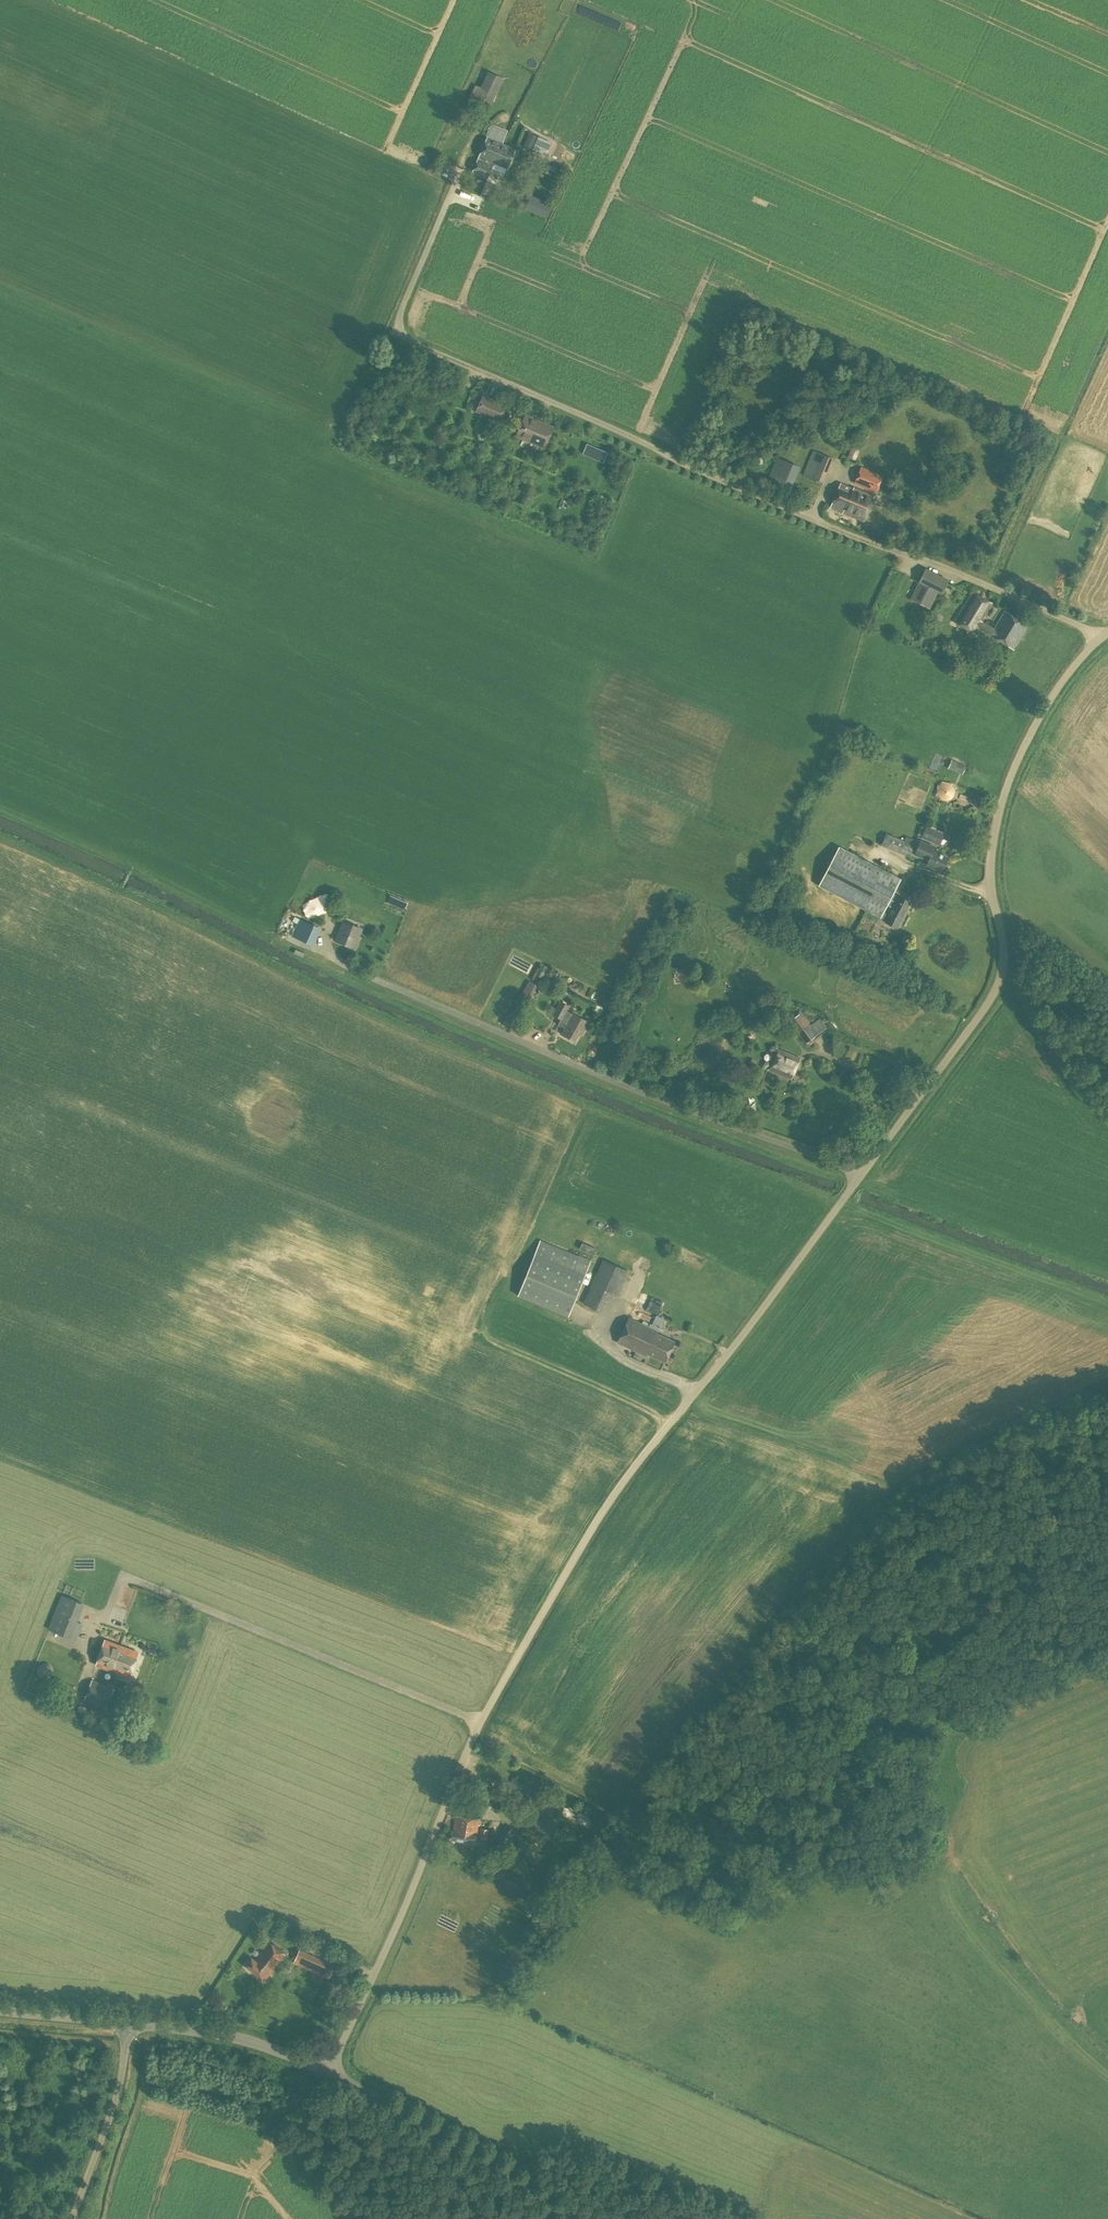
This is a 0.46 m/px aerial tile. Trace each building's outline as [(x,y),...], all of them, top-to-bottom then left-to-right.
[(488,111),(503,79),(488,72),(480,87),(476,85),(468,102),(488,111)] [(506,121),(512,117),(508,111),(502,114),(506,121)] [(530,133),(524,145),(532,148),(537,137),(530,133)] [(507,170),(516,147),(488,136),(472,173),(487,179),(493,164),(507,170)] [(548,150),(551,142),(538,136),(535,144),(548,150)] [(546,217),(551,204),(539,200),(534,212),(546,217)] [(500,421),(506,406),(482,396),(476,410),(500,421)] [(545,448),(554,428),(526,416),(517,436),(545,448)] [(823,483),(833,458),(813,450),(803,474),(823,483)] [(790,491),(800,467),(776,458),(766,481),(790,491)] [(876,492),(882,475),(861,467),(854,484),(876,492)] [(852,489),(841,484),(830,509),(863,523),(874,497),(853,488),(852,489)] [(933,602),(938,592),(943,594),(948,583),(925,571),(918,582),(920,583),(915,592),(933,602)] [(995,629),(983,622),(993,605),(972,592),(954,623),(977,636),(980,631),(1013,650),(1028,625),(1005,612),(995,629)] [(962,774),(966,766),(952,760),(948,768),(962,774)] [(925,827),(922,826),(918,834),(922,836),(921,838),(940,846),(945,833),(926,826),(925,827)] [(904,841),(892,836),(887,848),(909,857),(916,840),(906,836),(904,841)] [(942,871),(948,857),(933,852),(935,846),(920,840),(914,855),(928,861),(927,865),(942,871)] [(897,899),(890,896),(899,878),(838,848),(819,886),(881,917),(880,920),(897,928),(910,903),(898,896),(897,899)] [(296,938),(314,946),(323,927),(305,918),(296,938)] [(354,949),(362,929),(344,921),(336,942),(354,949)] [(530,1000),(538,985),(529,981),(521,995),(530,1000)] [(583,1033),(589,1023),(567,1011),(569,1006),(561,1002),(554,1015),(561,1020),(558,1025),(566,1029),(563,1035),(575,1041),(581,1031),(583,1033)] [(807,1044),(818,1036),(801,1012),(790,1020),(807,1044)] [(791,1080),(800,1058),(777,1048),(768,1070),(791,1080)] [(569,1316),(591,1261),(540,1240),(518,1295),(569,1316)] [(617,1296),(628,1271),(604,1260),(583,1303),(600,1311),(608,1292),(617,1296)] [(650,1270),(636,1306),(662,1316),(676,1280),(650,1270)] [(659,1331),(664,1319),(659,1317),(658,1319),(656,1318),(651,1328),(629,1318),(617,1342),(647,1356),(648,1354),(664,1362),(674,1342),(657,1333),(658,1330),(659,1331)] [(71,1638),(84,1604),(62,1595),(49,1629),(71,1638)] [(116,1658),(121,1645),(105,1639),(96,1664),(116,1672),(121,1660),(116,1658)] [(121,1660),(116,1672),(129,1677),(139,1652),(121,1645),(116,1658),(121,1660)] [(105,1710),(114,1689),(92,1680),(83,1701),(105,1710)] [(475,1843),(479,1819),(456,1815),(453,1830),(452,1830),(450,1839),(475,1843)] [(543,1832),(547,1824),(534,1817),(530,1825),(543,1832)] [(505,1852),(517,1830),(505,1823),(493,1845),(505,1852)] [(537,1866),(543,1855),(514,1839),(508,1850),(537,1866)] [(515,1888),(520,1878),(501,1868),(495,1877),(515,1888)] [(265,1979),(285,1954),(269,1942),(255,1960),(251,1957),(246,1963),(265,1979)] [(328,1978),(334,1966),(300,1950),(295,1962),(328,1978)]
